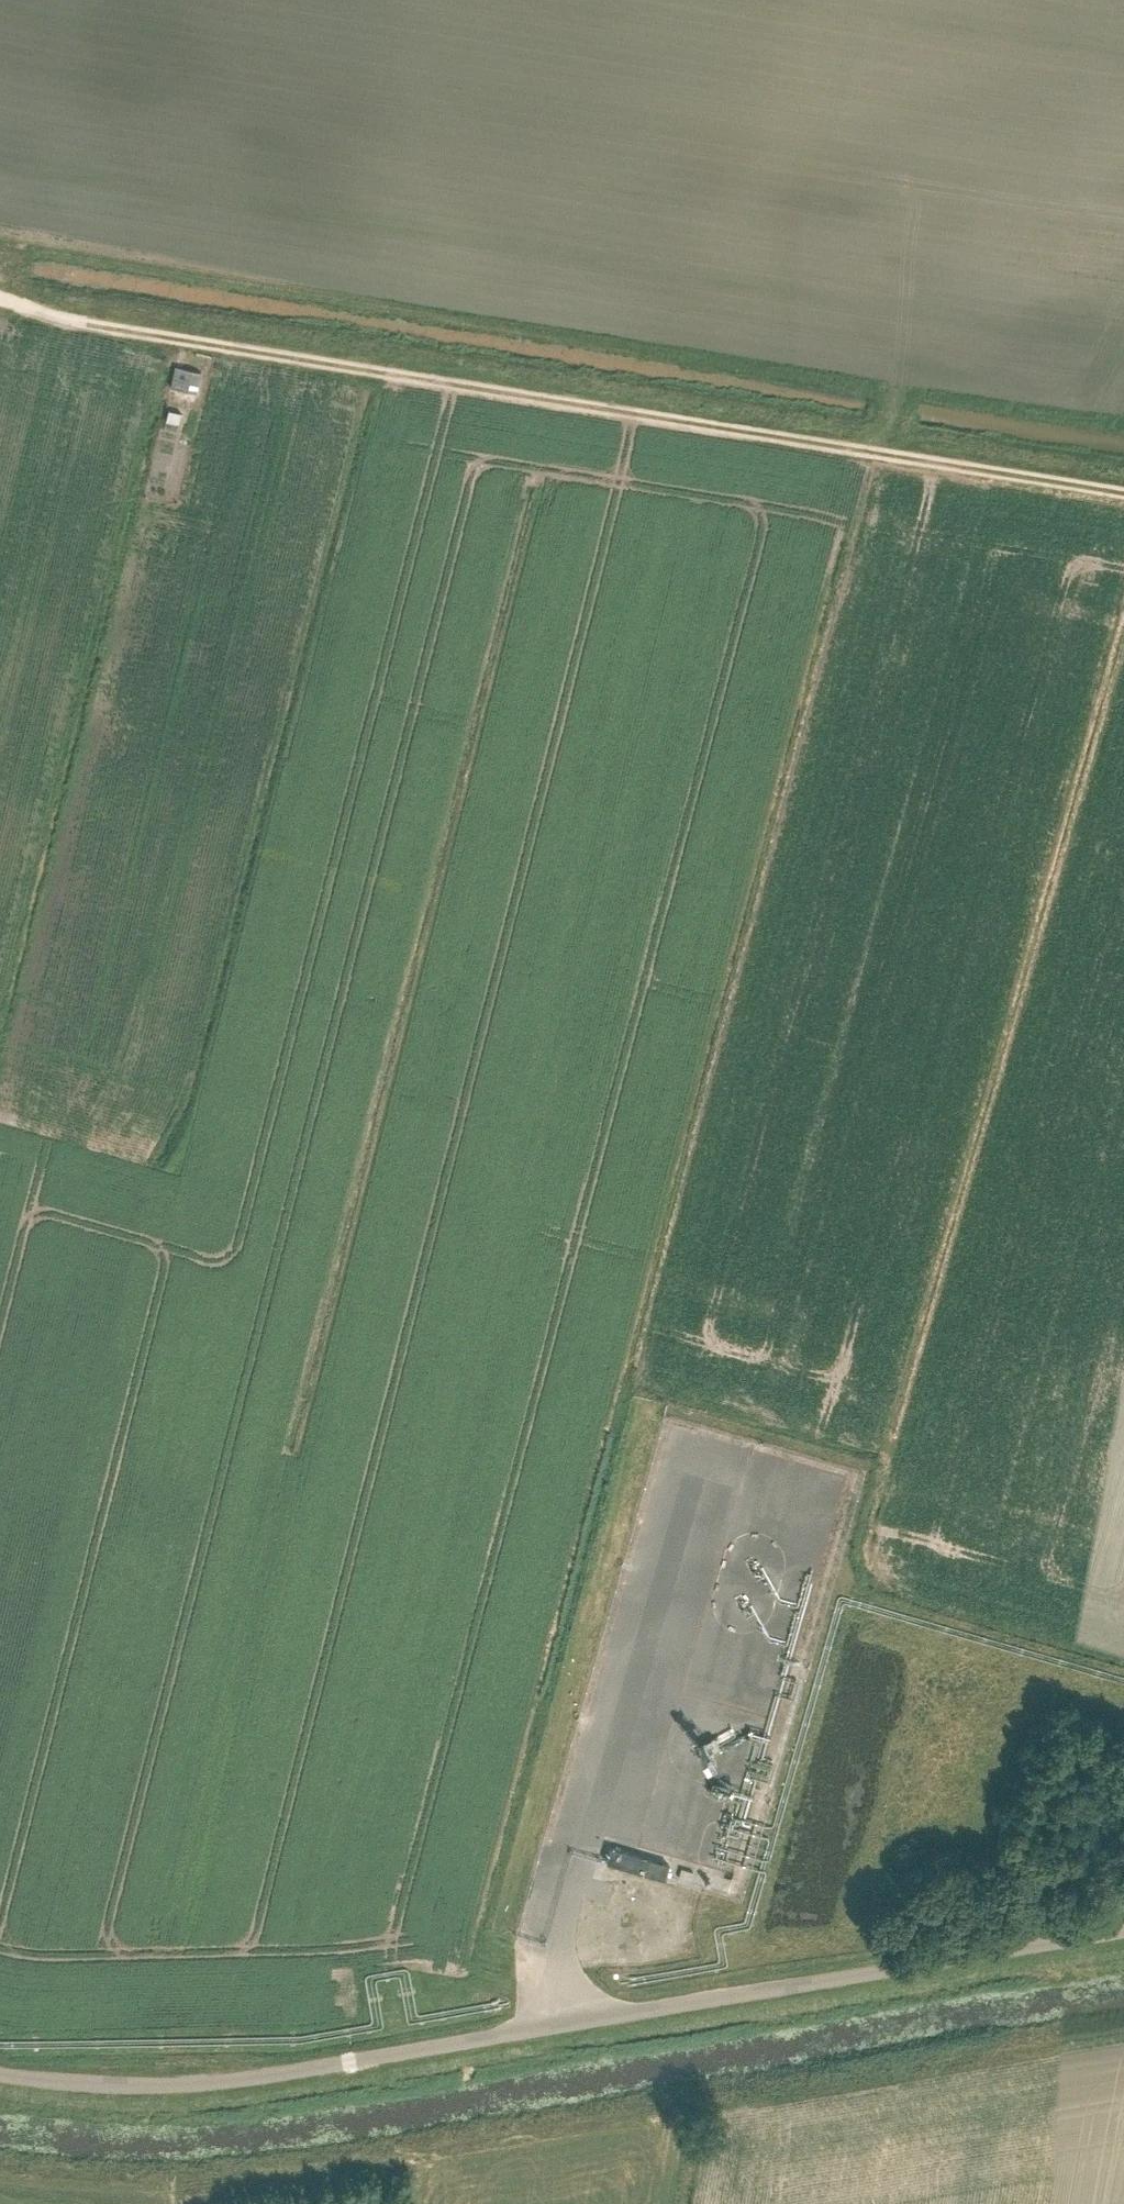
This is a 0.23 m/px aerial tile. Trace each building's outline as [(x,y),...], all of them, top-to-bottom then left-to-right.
[(197,392),(202,371),(176,365),(171,386),(197,392)] [(608,1862),(666,1879),(670,1866),(611,1849),(608,1862)]
